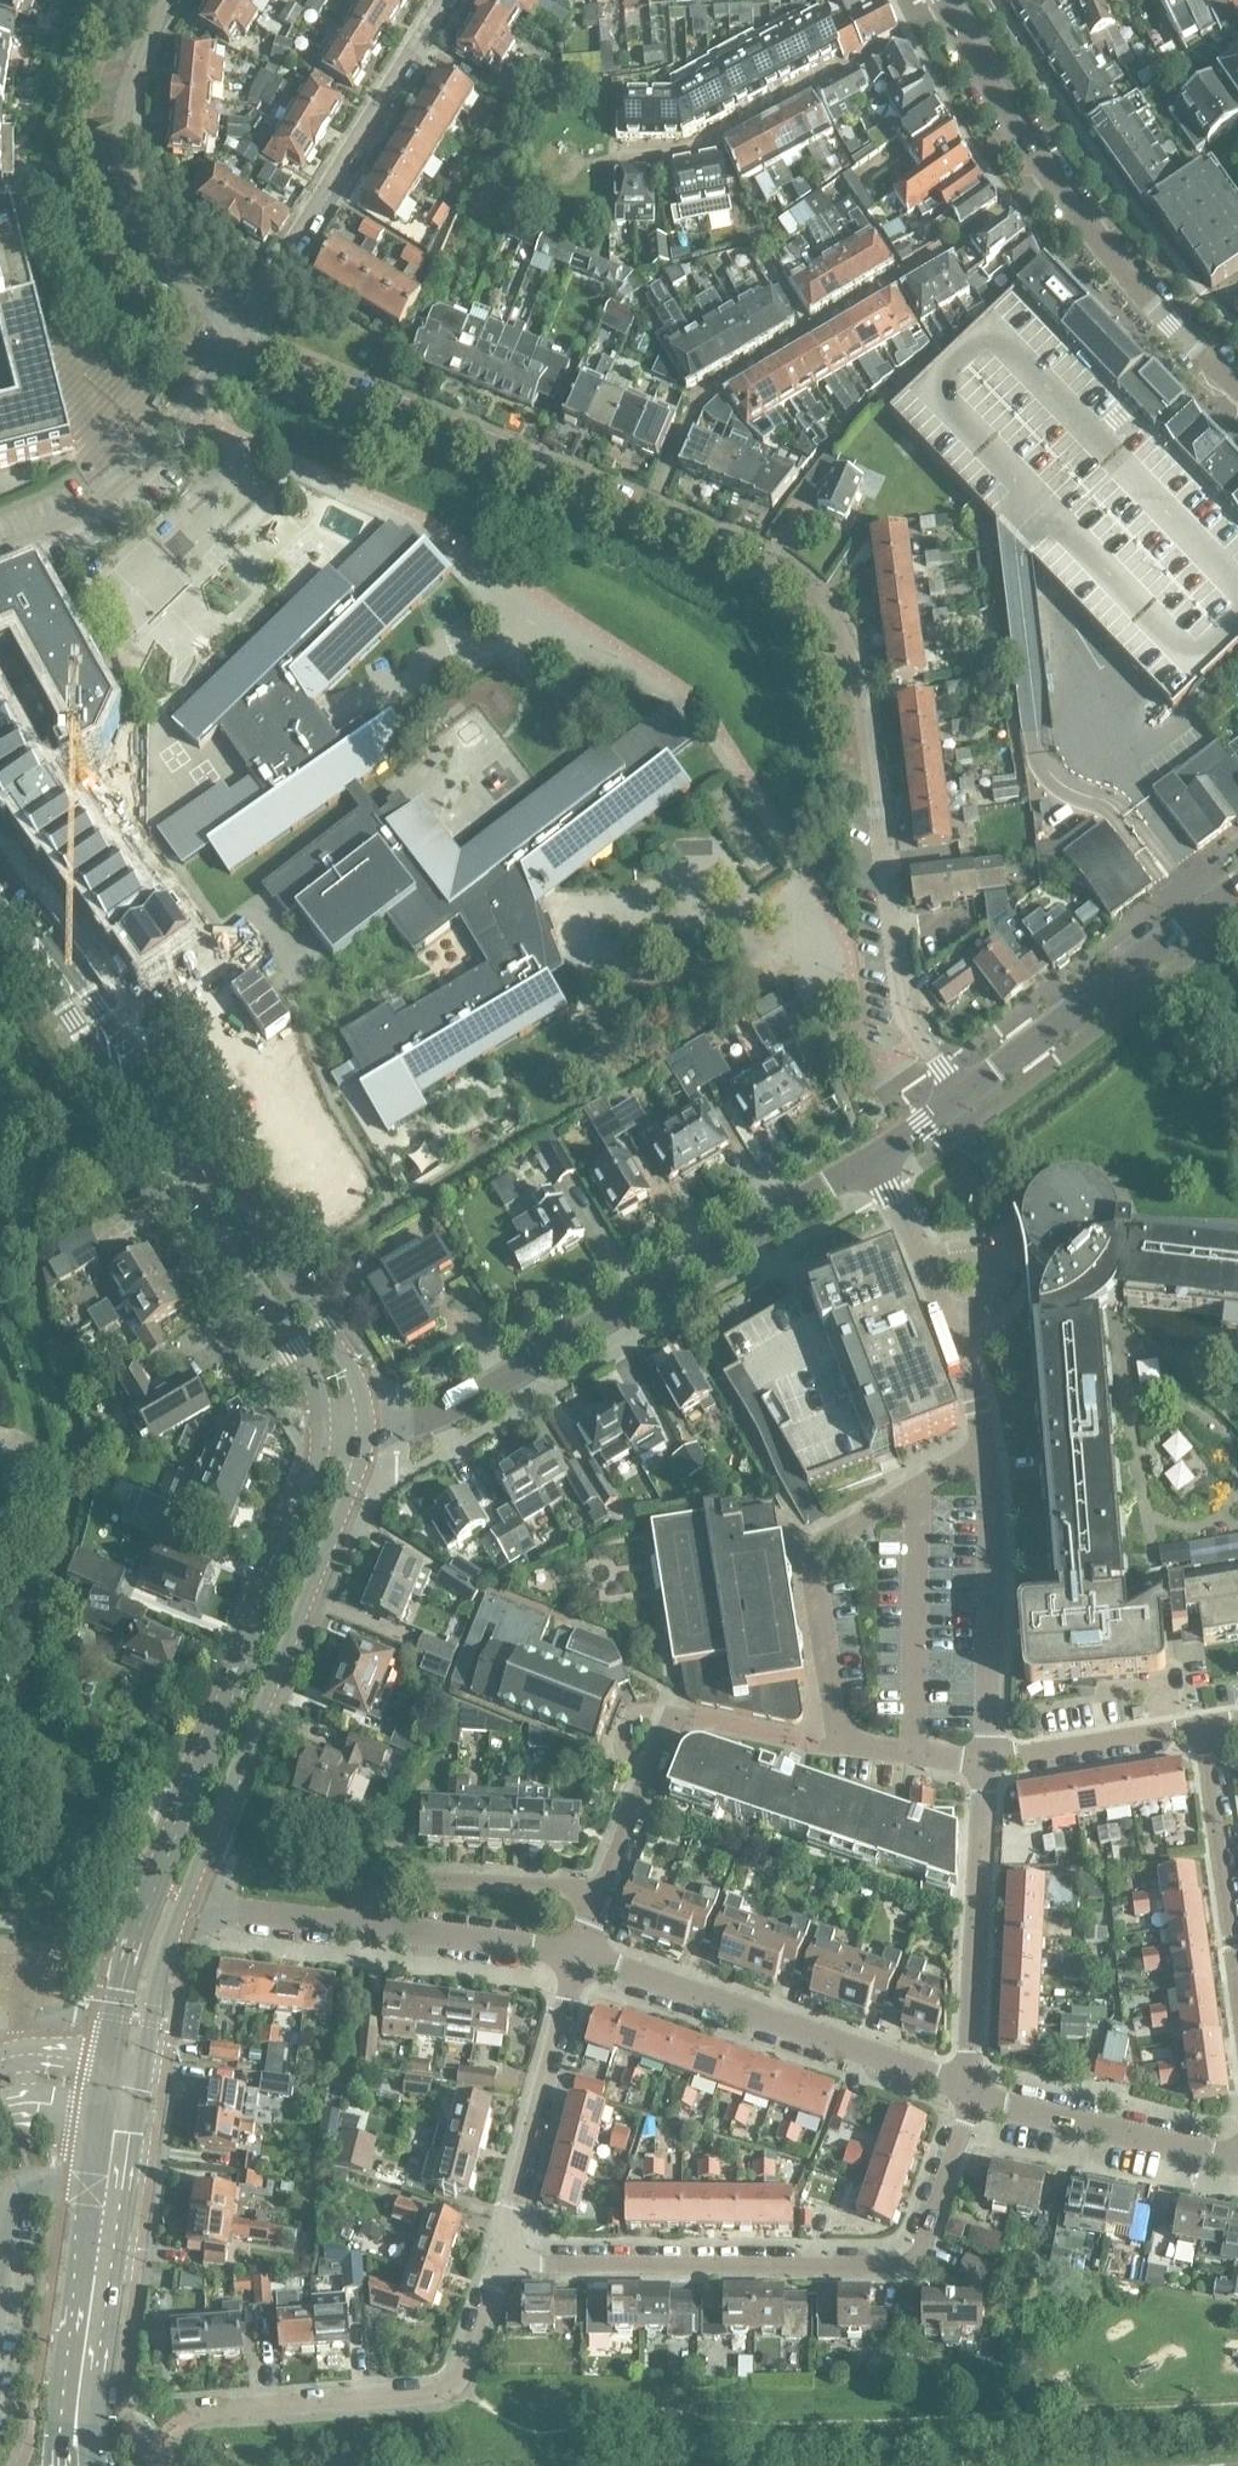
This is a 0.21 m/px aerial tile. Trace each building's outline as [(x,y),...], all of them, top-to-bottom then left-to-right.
[(16,31),(19,17),(28,20),(31,21),(37,0),(0,0),(0,27),(16,31)] [(214,0),(211,0),(198,21),(229,40),(237,28),(245,33),(251,23),(214,0)] [(251,23),(257,12),(249,7),(254,0),(214,0),(251,23)] [(314,0),(306,0),(303,5),(318,13),(323,5),(314,0)] [(349,22),(380,41),(394,18),(365,0),(351,0),(348,4),(357,9),(349,22)] [(394,18),(405,0),(365,0),(394,18)] [(514,24),(522,12),(530,17),(536,6),(526,0),(486,0),(483,5),(514,24)] [(850,24),(860,48),(897,28),(884,2),(883,0),(840,0),(849,21),(850,24)] [(1030,36),(1070,10),(1073,15),(1076,13),(1072,0),(1053,0),(1015,1),(1011,7),(1030,36)] [(1101,0),(1077,0),(1086,25),(1091,38),(1094,48),(1105,42),(1109,52),(1114,50),(1121,65),(1132,61),(1101,0)] [(1179,0),(1157,0),(1179,40),(1185,53),(1202,45),(1199,39),(1179,0)] [(1199,39),(1205,37),(1213,51),(1224,45),(1221,39),(1201,0),(1179,0),(1199,39)] [(1222,0),(1201,0),(1221,39),(1237,31),(1222,0)] [(1237,31),(1237,0),(1222,0),(1237,31)] [(282,9),(296,18),(301,9),(287,1),(282,9)] [(514,24),(483,5),(468,27),(508,52),(514,42),(506,37),(514,24)] [(586,23),(595,22),(594,5),(585,6),(586,23)] [(296,18),(282,9),(277,17),(291,26),(296,18)] [(554,9),(549,18),(563,26),(568,17),(554,9)] [(672,10),(673,34),(702,33),(701,9),(672,10)] [(1079,21),(1076,13),(1073,15),(1070,10),(1030,36),(1044,57),(1076,35),(1074,32),(1070,26),(1079,21)] [(609,43),(607,12),(597,13),(599,44),(609,43)] [(563,26),(549,18),(544,26),(558,34),(563,26)] [(837,60),(817,21),(794,33),(815,72),(837,60)] [(333,29),(326,39),(366,64),(380,41),(349,22),(341,34),(333,29)] [(1076,35),(1044,57),(1057,77),(1089,56),(1087,52),(1094,48),(1091,38),(1086,25),(1074,32),(1076,35)] [(8,72),(13,45),(16,31),(0,27),(0,70),(8,72)] [(502,62),(508,52),(468,27),(454,51),(485,70),(493,57),(502,62)] [(815,72),(794,33),(772,46),(793,84),(815,72)] [(276,38),(274,47),(290,51),(293,41),(276,38)] [(351,87),(366,64),(326,39),(320,49),(328,54),(320,67),(351,87)] [(179,42),(176,69),(222,73),(224,61),(214,60),(215,45),(179,42)] [(867,89),(889,78),(895,90),(923,76),(905,44),(879,58),(858,70),(867,89)] [(793,84),(772,46),(750,58),(771,96),(793,84)] [(290,51),(274,47),(272,57),(288,60),(290,51)] [(661,47),(651,48),(652,64),(662,63),(661,47)] [(601,65),(611,65),(610,48),(600,48),(601,65)] [(642,64),(652,64),(651,48),(641,48),(642,64)] [(1057,77),(1070,98),(1103,76),(1100,72),(1108,68),(1094,48),(1087,52),(1089,56),(1057,77)] [(1167,75),(1186,65),(1180,53),(1160,63),(1167,75)] [(533,56),(528,65),(542,73),(547,65),(533,56)] [(771,96),(750,58),(729,69),(728,70),(746,104),(749,108),(771,96)] [(1207,143),(1237,121),(1237,60),(1166,110),(1195,151),(1207,143)] [(269,87),(275,77),(279,71),(266,63),(262,69),(260,68),(254,79),(269,87)] [(1070,98),(1083,118),(1117,97),(1111,88),(1124,79),(1114,64),(1108,68),(1100,72),(1103,76),(1070,98)] [(542,73),(528,65),(523,73),(537,82),(542,73)] [(746,104),(728,70),(729,69),(727,65),(704,77),(725,115),(746,104)] [(221,85),(222,73),(176,69),(174,95),(210,99),(211,84),(221,85)] [(8,72),(0,70),(0,113),(3,113),(4,101),(8,72)] [(867,89),(858,70),(817,93),(826,112),(832,123),(846,115),(850,123),(858,118),(849,99),(867,89)] [(427,93),(460,114),(474,92),(441,72),(427,93)] [(298,103),(297,104),(330,124),(344,102),(328,92),(332,85),(315,74),(297,102),(298,103)] [(898,134),(903,131),(939,106),(923,76),(895,90),(884,95),(898,120),(893,122),(891,118),(878,125),(880,129),(888,141),(898,134)] [(275,77),(269,87),(283,96),(288,86),(275,77)] [(725,115),(704,77),(682,89),(703,127),(725,115)] [(269,87),(254,79),(250,86),(247,101),(258,105),(261,101),(269,87)] [(277,104),(283,96),(269,87),(261,101),(269,106),(272,100),(277,104)] [(703,127),(682,89),(660,101),(681,139),(703,127)] [(414,114),(447,135),(460,114),(427,93),(414,114)] [(174,95),(171,122),(217,126),(218,114),(208,113),(210,99),(174,95)] [(824,140),(832,135),(811,95),(794,104),(815,145),(825,163),(834,158),(824,140)] [(330,124),(297,104),(283,96),(277,104),(292,113),(284,127),(316,147),(320,140),(323,139),(326,134),(326,131),(330,124)] [(681,139),(660,101),(654,104),(646,105),(651,149),(663,147),(664,149),(681,139)] [(1127,109),(1124,104),(1089,126),(1101,143),(1146,111),(1139,101),(1127,109)] [(815,145),(794,104),(776,114),(798,154),(815,145)] [(651,149),(646,105),(621,108),(626,152),(651,149)] [(898,134),(909,154),(950,126),(939,106),(903,131),(898,134)] [(1101,143),(1113,159),(1146,135),(1142,130),(1154,122),(1146,111),(1101,143)] [(15,153),(14,130),(2,129),(3,113),(0,113),(0,153),(15,153)] [(401,135),(434,156),(447,135),(414,114),(401,135)] [(759,123),(781,163),(798,154),(776,114),(759,123)] [(228,127),(245,129),(246,119),(229,117),(228,127)] [(484,119),(478,129),(490,136),(496,126),(484,119)] [(216,138),(217,126),(171,122),(169,149),(205,152),(206,137),(216,138)] [(781,163),(759,123),(742,133),(771,187),(770,187),(772,191),(790,182),(788,178),(788,177),(781,163)] [(909,154),(916,166),(920,173),(960,145),(957,140),(950,126),(909,154)] [(245,129),(228,127),(227,137),(244,138),(245,129)] [(303,169),(316,147),(284,127),(283,128),(282,127),(265,156),(282,166),(286,159),(303,169)] [(485,145),(490,136),(478,129),(473,138),(485,145)] [(888,141),(880,129),(870,135),(880,150),(889,143),(888,141)] [(722,143),(728,156),(741,185),(753,178),(765,201),(774,196),(772,191),(770,187),(771,187),(742,133),(722,143)] [(1146,135),(1113,159),(1124,175),(1169,143),(1163,134),(1151,142),(1146,135)] [(388,156),(421,177),(434,156),(401,135),(388,156)] [(234,155),(243,160),(252,146),(243,140),(234,155)] [(845,145),(849,154),(860,148),(855,140),(845,145)] [(1124,175),(1135,191),(1169,167),(1164,161),(1176,153),(1169,143),(1124,175)] [(855,165),(875,151),(871,145),(851,159),(855,165)] [(908,213),(922,202),(972,166),(960,145),(920,173),(893,192),(908,213)] [(252,146),(243,160),(251,165),(260,151),(252,146)] [(15,153),(0,153),(0,196),(2,196),(1,183),(3,183),(3,179),(15,179),(15,153)] [(375,177),(408,198),(421,177),(388,156),(375,177)] [(195,201),(217,215),(237,184),(236,183),(237,182),(236,181),(241,173),(231,166),(229,169),(212,157),(208,164),(197,181),(204,186),(195,201)] [(720,158),(695,162),(703,205),(727,201),(720,158)] [(703,205),(695,162),(671,166),(678,209),(703,205)] [(459,163),(453,172),(465,179),(471,169),(459,163)] [(264,185),(272,170),(264,165),(255,180),(264,185)] [(942,203),(949,213),(986,187),(975,171),(972,166),(922,202),(929,213),(942,203)] [(1147,207),(1150,205),(1180,183),(1169,167),(1135,191),(1147,207)] [(1150,205),(1180,248),(1183,246),(1212,286),(1237,268),(1237,215),(1204,167),(1180,183),(1150,205)] [(615,222),(634,222),(634,168),(615,168),(615,222)] [(634,168),(634,222),(652,223),(653,168),(634,168)] [(842,175),(849,186),(858,179),(852,169),(842,175)] [(460,188),(465,179),(453,172),(448,181),(460,188)] [(292,181),(279,173),(271,186),(284,194),(292,181)] [(816,189),(808,174),(790,183),(798,200),(816,189)] [(408,198),(375,177),(362,199),(395,220),(408,198)] [(858,179),(849,186),(855,196),(865,190),(858,179)] [(261,198),(237,184),(217,215),(224,219),(225,222),(231,225),(233,225),(241,230),(261,198)] [(942,236),(959,227),(995,201),(986,187),(949,213),(933,224),(942,236)] [(874,204),(865,190),(855,196),(864,211),(874,204)] [(818,217),(859,286),(876,277),(855,242),(847,248),(837,232),(839,230),(836,225),(843,221),(834,206),(832,208),(820,191),(802,204),(813,221),(818,217)] [(464,193),(457,209),(480,220),(488,203),(464,193)] [(855,242),(876,277),(893,267),(871,233),(848,196),(834,206),(843,221),(848,218),(851,224),(854,222),(863,238),(855,242)] [(261,197),(261,198),(241,230),(262,243),(271,228),(278,232),(289,215),(261,197)] [(813,221),(802,204),(789,212),(800,230),(805,227),(813,221)] [(435,206),(429,215),(441,222),(447,213),(435,206)] [(13,208),(0,211),(0,323),(19,398),(22,411),(0,417),(0,467),(75,448),(61,394),(13,208)] [(436,232),(441,222),(429,215),(424,225),(436,232)] [(823,262),(843,296),(859,286),(818,217),(813,221),(805,227),(816,245),(819,242),(829,258),(823,262)] [(355,229),(366,235),(372,224),(362,218),(355,229)] [(520,239),(526,224),(511,218),(505,233),(520,239)] [(887,239),(905,230),(898,218),(881,226),(887,239)] [(998,259),(1025,238),(1010,220),(953,259),(967,282),(979,272),(998,259)] [(383,231),(372,224),(366,235),(377,242),(383,231)] [(526,224),(520,239),(535,245),(541,230),(526,224)] [(553,256),(560,239),(543,231),(535,249),(553,256)] [(1013,278),(1027,266),(1039,257),(1025,238),(998,259),(979,272),(987,282),(1005,267),(1013,278)] [(553,256),(569,263),(577,246),(560,239),(553,256)] [(665,239),(658,239),(654,245),(655,264),(667,263),(665,239)] [(791,246),(826,306),(843,296),(823,262),(813,268),(804,252),(808,250),(801,239),(791,246)] [(315,275),(336,288),(356,256),(334,242),(315,275)] [(399,256),(409,262),(415,251),(405,245),(399,256)] [(787,282),(809,316),(826,306),(791,246),(782,252),(787,261),(778,267),(787,282)] [(425,257),(415,251),(409,262),(418,268),(425,257)] [(593,253),(586,270),(614,281),(616,275),(625,278),(629,267),(593,253)] [(336,288),(357,301),(378,269),(356,256),(336,288)] [(967,282),(953,259),(935,270),(955,304),(973,293),(967,282)] [(1040,631),(1031,564),(1181,406),(1045,262),(966,338),(893,407),(887,412),(930,458),(941,469),(994,525),(1008,626),(1017,625),(1018,634),(1040,631)] [(681,268),(666,273),(675,287),(687,280),(681,268)] [(357,301),(379,315),(399,282),(378,269),(357,301)] [(741,303),(733,308),(757,347),(774,337),(743,285),(734,269),(725,275),(741,303)] [(955,304),(935,270),(918,280),(938,314),(955,304)] [(743,285),(774,337),(792,326),(769,286),(759,292),(752,280),(743,285)] [(938,314),(918,280),(900,290),(921,324),(929,319),(938,334),(946,328),(938,314)] [(420,295),(399,282),(379,315),(400,328),(420,295)] [(650,288),(653,292),(704,378),(722,368),(698,329),(690,333),(659,283),(650,288)] [(702,296),(739,358),(757,347),(733,308),(725,313),(711,290),(702,296)] [(679,378),(686,389),(704,378),(653,292),(644,298),(663,331),(654,336),(662,350),(679,378)] [(917,327),(896,293),(879,303),(908,352),(912,358),(919,353),(928,344),(923,338),(913,344),(907,333),(917,327)] [(698,329),(722,368),(739,358),(702,296),(693,302),(706,324),(698,329)] [(1229,304),(1237,312),(1237,301),(1229,304)] [(879,303),(862,313),(882,347),(890,342),(898,354),(894,357),(893,360),(898,368),(912,358),(908,352),(879,303)] [(411,360),(429,367),(452,309),(439,304),(431,308),(425,323),(418,320),(413,323),(401,353),(412,358),(411,360)] [(609,304),(604,315),(630,328),(635,317),(609,304)] [(452,309),(429,367),(446,374),(469,316),(452,309)] [(882,347),(862,313),(845,323),(880,382),(892,375),(886,366),(882,368),(873,353),(882,347)] [(446,374),(463,381),(486,323),(469,316),(446,374)] [(488,319),(486,323),(463,381),(480,387),(504,326),(488,319)] [(498,394),(522,333),(525,326),(516,321),(513,330),(504,326),(480,387),(498,394)] [(880,382),(845,323),(828,333),(848,367),(856,362),(871,387),(880,382)] [(498,394),(515,401),(536,349),(539,340),(522,333),(498,394)] [(848,367),(828,333),(811,343),(852,411),(859,403),(840,372),(848,367)] [(852,411),(811,343),(794,353),(814,387),(823,382),(846,418),(852,411)] [(536,349),(515,401),(532,408),(538,394),(554,400),(569,363),(536,349)] [(679,378),(662,350),(651,374),(677,385),(679,378)] [(814,387),(794,353),(777,363),(815,427),(827,419),(818,406),(815,408),(806,392),(814,387)] [(604,385),(608,376),(614,362),(602,357),(592,380),(580,375),(561,417),(585,428),(604,385)] [(824,442),(815,427),(777,363),(760,373),(780,407),(788,402),(797,417),(794,419),(805,434),(808,431),(815,441),(810,445),(815,450),(824,442)] [(780,407),(760,373),(743,383),(768,425),(775,431),(782,426),(773,411),(780,407)] [(608,376),(604,385),(585,428),(609,438),(627,395),(631,387),(608,376)] [(652,379),(646,393),(654,396),(660,382),(652,379)] [(768,425),(743,383),(723,395),(745,428),(755,422),(763,437),(759,439),(778,449),(787,441),(775,431),(768,425)] [(609,438),(632,448),(650,406),(627,395),(609,438)] [(719,397),(702,413),(710,421),(726,428),(731,415),(719,397)] [(656,458),(674,416),(650,406),(632,448),(656,458)] [(1181,406),(1031,564),(1038,570),(1153,691),(1170,710),(1219,664),(1237,646),(1237,466),(1207,434),(1181,406)] [(718,440),(702,478),(724,488),(746,440),(748,435),(738,423),(730,420),(721,442),(718,440)] [(678,468),(681,469),(702,478),(718,440),(694,430),(678,468)] [(746,440),(724,488),(747,498),(768,450),(746,440)] [(795,452),(811,462),(818,454),(804,440),(795,452)] [(769,447),(768,450),(747,498),(770,508),(796,475),(804,463),(769,447)] [(834,463),(823,454),(802,480),(813,489),(834,463)] [(854,465),(839,458),(816,507),(845,520),(862,483),(849,476),(854,465)] [(933,513),(918,515),(920,527),(934,525),(933,513)] [(211,846),(231,875),(347,795),(355,804),(365,797),(358,787),(413,748),(391,717),(369,733),(362,723),(338,740),(330,728),(333,725),(325,713),(322,716),(313,703),(348,670),(450,574),(410,532),(404,538),(393,527),(337,580),(331,574),(175,723),(200,749),(220,731),(253,779),(229,795),(224,787),(159,831),(183,865),(211,846)] [(873,563),(907,558),(903,529),(892,530),(888,528),(883,528),(880,532),(869,533),(873,563)] [(938,555),(924,557),(925,569),(940,567),(938,555)] [(907,558),(873,563),(877,591),(911,587),(907,558)] [(21,635),(88,757),(100,750),(115,715),(40,579),(0,595),(0,643),(21,635)] [(942,585),(928,586),(929,598),(944,596),(942,585)] [(911,587),(877,591),(881,620),(915,616),(911,587)] [(946,614),(931,615),(933,627),(947,625),(946,614)] [(885,649),(918,645),(915,616),(881,620),(885,649)] [(950,643),(935,645),(937,656),(952,655),(950,643)] [(918,645),(885,649),(889,679),(922,674),(918,645)] [(960,686),(946,688),(947,700),(962,698),(960,686)] [(900,732),(934,727),(931,697),(919,699),(916,696),(911,697),(909,700),(896,702),(900,732)] [(427,1111),(418,1096),(566,1009),(549,979),(565,970),(552,937),(556,936),(549,917),(545,919),(540,906),(690,788),(669,760),(696,739),(670,707),(609,754),(604,747),(459,858),(420,805),(411,811),(400,795),(387,804),(390,808),(379,816),(365,797),(355,804),(362,813),(267,887),(289,916),(297,910),(334,959),(387,918),(415,954),(462,920),(489,966),(397,1020),(389,1008),(341,1036),(370,1085),(363,1089),(389,1133),(427,1111)] [(11,821),(15,818),(45,861),(49,858),(79,901),(83,899),(113,942),(125,934),(132,944),(124,949),(146,980),(195,947),(173,915),(158,925),(119,869),(115,872),(85,829),(81,831),(50,788),(46,791),(32,770),(0,712),(0,805),(11,821)] [(965,725),(950,727),(952,738),(966,737),(965,725)] [(900,732),(904,761),(938,756),(934,727),(900,732)] [(1152,789),(1196,848),(1237,816),(1237,773),(1215,744),(1152,789)] [(968,755),(954,756),(955,768),(970,766),(968,755)] [(904,761),(908,790),(942,785),(938,756),(904,761)] [(972,783),(958,785),(959,797),(974,795),(972,783)] [(1015,784),(990,788),(993,805),(1017,801),(1015,784)] [(912,819),(946,814),(942,785),(908,790),(912,819)] [(976,812),(961,814),(963,826),(977,824),(976,812)] [(946,814),(912,819),(916,848),(950,844),(946,814)] [(1102,825),(1061,856),(1109,917),(1149,887),(1102,825)] [(1000,867),(910,878),(913,908),(930,905),(931,912),(950,909),(950,903),(974,900),(974,898),(985,897),(989,922),(986,922),(988,937),(993,944),(1003,957),(1010,956),(1018,950),(1029,942),(1008,913),(1003,914),(1001,895),(1003,894),(1000,867)] [(1106,922),(1101,916),(1094,922),(1099,927),(1106,922)] [(1032,945),(1029,942),(1018,950),(1035,973),(1046,965),(1050,969),(1055,966),(1057,968),(1066,961),(1064,959),(1082,945),(1063,921),(1032,945)] [(1003,957),(993,944),(982,953),(980,951),(931,988),(943,1004),(977,978),(986,990),(988,988),(1002,1005),(1027,987),(1024,981),(1035,973),(1018,950),(1010,956),(1003,957)] [(774,1066),(756,1077),(781,1118),(800,1107),(797,1102),(808,1096),(780,1048),(809,1031),(794,1005),(798,1002),(798,1001),(734,1039),(749,1066),(771,1054),(774,1059),(770,1061),(774,1066)] [(693,1063),(706,1084),(719,1076),(726,1087),(724,1088),(749,1131),(760,1124),(763,1129),(781,1118),(756,1077),(740,1087),(737,1081),(732,1083),(713,1051),(693,1063)] [(691,1116),(674,1126),(699,1167),(717,1156),(715,1152),(727,1145),(701,1102),(699,1103),(692,1092),(706,1084),(693,1063),(672,1076),(691,1107),(688,1110),(691,1116)] [(631,1100),(611,1112),(624,1133),(637,1125),(643,1136),(641,1137),(667,1180),(678,1174),(681,1178),(699,1167),(674,1126),(658,1136),(654,1130),(650,1132),(631,1100)] [(590,1125),(609,1157),(605,1159),(609,1165),(592,1175),(617,1216),(635,1205),(632,1201),(644,1194),(618,1151),(617,1152),(610,1141),(624,1133),(611,1112),(590,1125)] [(541,1156),(557,1181),(573,1172),(557,1146),(541,1156)] [(507,1206),(524,1196),(511,1173),(494,1183),(507,1206)] [(1028,1604),(1022,1608),(1020,1615),(1025,1679),(1029,1685),(1036,1686),(1140,1677),(1157,1675),(1163,1672),(1164,1665),(1162,1630),(1172,1629),(1169,1594),(1128,1620),(1126,1596),(1123,1596),(1122,1585),(1125,1584),(1102,1323),(1081,1325),(1080,1319),(1093,1313),(1104,1305),(1113,1294),(1119,1281),(1125,1281),(1123,1303),(1237,1315),(1237,1243),(1132,1231),(1133,1224),(1118,1223),(1116,1210),(1110,1198),(1101,1188),(1089,1182),(1077,1178),(1063,1178),(1051,1182),(1040,1189),(1031,1199),(1025,1211),(1022,1224),(1024,1237),(1028,1248),(1035,1258),(1045,1266),(1057,1272),(1047,1289),(1041,1308),(1039,1328),(1030,1329),(1053,1591),(1059,1590),(1060,1601),(1028,1604)] [(558,1198),(533,1213),(512,1226),(521,1240),(507,1248),(520,1270),(554,1250),(555,1252),(581,1237),(558,1198)] [(92,1245),(84,1232),(58,1248),(65,1259),(65,1261),(92,1245)] [(430,1277),(448,1266),(434,1243),(383,1274),(389,1283),(372,1293),(403,1343),(433,1325),(422,1307),(424,1304),(427,1305),(431,1305),(434,1303),(436,1300),(436,1296),(435,1293),(439,1289),(440,1290),(442,1289),(437,1284),(430,1282),(430,1277)] [(65,1259),(51,1268),(50,1268),(58,1282),(99,1257),(92,1245),(65,1261),(65,1259)] [(127,1303),(165,1280),(148,1253),(110,1276),(127,1303)] [(959,1425),(894,1254),(828,1278),(832,1287),(810,1296),(808,1292),(723,1343),(748,1385),(732,1394),(757,1435),(783,1492),(786,1491),(804,1522),(824,1510),(808,1483),(872,1459),(871,1469),(898,1459),(894,1450),(959,1425)] [(165,1344),(153,1325),(182,1308),(165,1280),(127,1303),(142,1328),(135,1333),(148,1354),(165,1344)] [(88,1313),(94,1323),(114,1311),(108,1301),(88,1313)] [(120,1321),(114,1311),(94,1323),(100,1333),(120,1321)] [(674,1342),(650,1353),(659,1373),(683,1362),(674,1342)] [(709,1400),(709,1399),(688,1362),(660,1378),(682,1416),(699,1406),(704,1415),(714,1409),(709,1400)] [(147,1388),(133,1364),(133,1363),(114,1375),(153,1442),(209,1409),(189,1375),(164,1389),(159,1381),(147,1388)] [(605,1412),(629,1453),(633,1451),(630,1446),(656,1431),(635,1395),(605,1412)] [(228,1428),(225,1435),(217,1453),(250,1466),(264,1431),(271,1434),(273,1428),(265,1414),(260,1417),(257,1411),(228,1428)] [(629,1453),(605,1412),(576,1429),(593,1458),(599,1454),(606,1466),(629,1453)] [(208,1417),(186,1431),(193,1443),(195,1444),(216,1431),(208,1417)] [(193,1443),(186,1431),(179,1448),(189,1452),(193,1443)] [(1184,1433),(1167,1444),(1182,1465),(1168,1474),(1180,1492),(1199,1478),(1191,1466),(1201,1458),(1184,1433)] [(533,1455),(521,1462),(548,1508),(561,1500),(553,1487),(567,1479),(584,1507),(596,1500),(575,1464),(563,1472),(547,1446),(544,1448),(541,1446),(532,1451),(533,1455)] [(695,1446),(683,1453),(696,1476),(708,1469),(695,1446)] [(209,1450),(199,1477),(239,1493),(250,1466),(217,1453),(209,1450)] [(685,1482),(696,1476),(683,1453),(672,1460),(685,1482)] [(497,1472),(498,1476),(494,1478),(514,1510),(527,1503),(535,1516),(548,1508),(521,1462),(509,1469),(506,1466),(497,1472)] [(583,1470),(605,1506),(614,1501),(593,1464),(583,1470)] [(239,1493),(199,1477),(191,1495),(187,1493),(182,1505),(212,1517),(210,1522),(232,1530),(238,1514),(232,1511),(239,1493)] [(132,1491),(127,1506),(160,1519),(166,1505),(132,1491)] [(484,1527),(464,1495),(437,1511),(440,1515),(430,1521),(446,1549),(484,1527)] [(120,1522),(153,1536),(140,1570),(151,1575),(145,1590),(169,1600),(170,1597),(193,1607),(209,1568),(191,1560),(192,1557),(164,1546),(173,1525),(160,1519),(127,1506),(120,1522)] [(698,1705),(792,1725),(798,1724),(802,1720),(803,1714),(798,1684),(809,1682),(805,1660),(798,1662),(793,1634),(800,1633),(793,1591),(785,1592),(781,1565),(788,1563),(784,1541),(771,1544),(765,1510),(775,1509),(774,1507),(723,1515),(722,1508),(705,1511),(706,1518),(652,1526),(656,1549),(663,1547),(667,1575),(660,1576),(666,1618),(674,1617),(677,1639),(670,1640),(674,1668),(681,1667),(685,1692),(690,1700),(698,1705)] [(534,1548),(515,1517),(503,1524),(521,1556),(534,1548)] [(521,1556),(503,1524),(490,1532),(509,1563),(521,1556)] [(1191,1567),(1237,1560),(1237,1535),(1187,1543),(1191,1567)] [(93,1589),(94,1589),(117,1598),(127,1573),(80,1553),(69,1580),(93,1589)] [(387,1555),(375,1583),(410,1598),(423,1568),(387,1555)] [(470,1603),(479,1590),(445,1567),(436,1580),(470,1603)] [(410,1598),(375,1583),(363,1611),(398,1626),(410,1598)] [(1201,1631),(1203,1642),(1237,1636),(1237,1584),(1195,1591),(1169,1594),(1172,1629),(1173,1633),(1201,1631)] [(168,1674),(176,1654),(181,1641),(142,1624),(147,1611),(117,1598),(94,1589),(82,1621),(132,1642),(131,1643),(133,1644),(125,1663),(145,1671),(147,1666),(168,1674)] [(549,1619),(487,1594),(476,1619),(497,1627),(471,1693),(597,1744),(598,1742),(596,1741),(604,1723),(601,1722),(606,1708),(609,1709),(615,1694),(616,1694),(617,1693),(615,1692),(616,1690),(628,1684),(612,1647),(575,1633),(572,1640),(557,1634),(551,1651),(539,1646),(549,1619)] [(427,1654),(426,1657),(449,1666),(459,1642),(449,1638),(446,1645),(422,1635),(416,1650),(427,1654)] [(352,1645),(340,1674),(379,1690),(391,1661),(352,1645)] [(449,1666),(426,1657),(421,1671),(443,1680),(449,1666)] [(379,1690),(340,1674),(328,1703),(367,1719),(379,1690)] [(489,1720),(489,1715),(459,1703),(458,1712),(458,1723),(488,1725),(489,1720)] [(458,1712),(447,1712),(444,1746),(456,1747),(458,1712)] [(502,1721),(489,1720),(488,1725),(488,1732),(519,1733),(520,1728),(502,1721)] [(395,1732),(390,1743),(389,1747),(412,1756),(417,1741),(395,1732)] [(361,1760),(379,1768),(386,1752),(351,1738),(345,1752),(346,1753),(343,1760),(326,1753),(324,1759),(310,1753),(294,1789),(341,1809),(361,1760)] [(667,1791),(859,1856),(877,1803),(796,1775),(799,1764),(781,1757),(777,1769),(704,1744),(702,1744),(692,1745),(684,1750),(679,1758),(667,1791)] [(598,1754),(593,1753),(585,1749),(579,1763),(592,1768),(598,1754)] [(1152,1768),(1158,1804),(1186,1799),(1180,1764),(1152,1768)] [(1158,1804),(1152,1768),(1125,1773),(1131,1808),(1158,1804)] [(617,1779),(592,1769),(587,1783),(611,1793),(617,1779)] [(1131,1808),(1125,1773),(1098,1777),(1104,1813),(1131,1808)] [(455,1775),(454,1790),(468,1791),(469,1776),(455,1775)] [(1104,1813),(1098,1777),(1070,1782),(1076,1818),(1104,1813)] [(516,1793),(517,1779),(504,1778),(503,1792),(516,1793)] [(517,1779),(516,1793),(516,1797),(529,1798),(530,1780),(517,1779)] [(1076,1818),(1070,1782),(1043,1786),(1049,1822),(1076,1818)] [(1049,1822),(1043,1786),(1015,1791),(1021,1827),(1049,1822)] [(454,1805),(452,1843),(483,1844),(485,1791),(468,1791),(454,1790),(454,1805)] [(912,1790),(911,1809),(933,1810),(934,1794),(912,1790)] [(514,1846),(516,1807),(516,1797),(516,1793),(503,1792),(485,1791),(483,1844),(514,1846)] [(420,1841),(452,1843),(454,1805),(422,1803),(421,1826),(414,1826),(413,1840),(420,1840),(420,1841)] [(896,1809),(877,1803),(859,1856),(921,1877),(920,1898),(951,1908),(954,1810),(933,1810),(911,1809),(897,1808),(896,1809)] [(514,1846),(545,1847),(547,1808),(516,1807),(514,1846)] [(547,1808),(545,1847),(577,1849),(579,1810),(547,1808)] [(1171,1816),(1160,1818),(1163,1832),(1173,1830),(1171,1816)] [(1153,1834),(1163,1832),(1160,1818),(1150,1820),(1153,1834)] [(1116,1825),(1106,1827),(1108,1841),(1119,1839),(1116,1825)] [(1098,1843),(1108,1841),(1106,1827),(1095,1829),(1098,1843)] [(1061,1834),(1051,1836),(1053,1850),(1064,1848),(1061,1834)] [(1043,1852),(1053,1850),(1051,1836),(1041,1838),(1043,1852)] [(652,1870),(637,1865),(636,1864),(618,1917),(631,1921),(627,1934),(655,1943),(673,1891),(647,1882),(652,1870)] [(1164,1902),(1196,1898),(1192,1868),(1158,1873),(1162,1902),(1164,1902)] [(850,1877),(838,1873),(835,1880),(847,1884),(850,1877)] [(1009,1879),(1007,1908),(1042,1910),(1077,1912),(1078,1898),(1071,1897),(1072,1878),(1051,1877),(1051,1881),(1009,1879)] [(673,1891),(655,1943),(683,1953),(687,1940),(700,1945),(718,1893),(703,1887),(698,1900),(673,1891)] [(895,1893),(886,1889),(883,1895),(893,1899),(895,1893)] [(1102,1889),(1087,1889),(1087,1899),(1101,1900),(1102,1889)] [(1130,1895),(1132,1906),(1147,1904),(1146,1892),(1130,1895)] [(746,1975),(764,1922),(738,1913),(743,1901),(727,1896),(709,1948),(723,1953),(718,1965),(746,1975)] [(1168,1930),(1202,1925),(1198,1897),(1196,1898),(1164,1902),(1168,1930)] [(1149,1915),(1147,1904),(1132,1906),(1134,1917),(1149,1915)] [(1040,1939),(1042,1910),(1007,1908),(1006,1937),(1040,1939)] [(764,1922),(746,1975),(774,1984),(778,1972),(792,1976),(809,1924),(794,1918),(790,1931),(764,1922)] [(1202,1925),(1168,1930),(1172,1958),(1206,1954),(1202,1925)] [(837,2006),(855,1953),(830,1944),(834,1932),(818,1927),(800,1979),(814,1984),(809,1996),(837,2006)] [(1096,1928),(1085,1927),(1085,1941),(1095,1941),(1096,1928)] [(1106,1929),(1096,1928),(1095,1941),(1105,1942),(1106,1929)] [(1006,1937),(1004,1966),(1039,1968),(1040,1939),(1006,1937)] [(1140,1952),(1142,1963),(1157,1961),(1156,1949),(1140,1952)] [(855,1953),(837,2006),(865,2015),(869,2003),(883,2007),(901,1955),(885,1950),(881,1962),(855,1953)] [(1206,1954),(1172,1958),(1175,1986),(1210,1982),(1206,1954)] [(942,1986),(943,1983),(921,1975),(925,1963),(909,1958),(892,2010),(905,2015),(901,2027),(935,2039),(937,2034),(945,2037),(946,1988),(942,1986)] [(1065,1959),(1064,1969),(1077,1970),(1078,1960),(1065,1959)] [(1090,1960),(1078,1960),(1077,1970),(1090,1971),(1090,1960)] [(1159,1972),(1157,1961),(1142,1963),(1144,1975),(1159,1972)] [(1039,1968),(1004,1966),(1003,1995),(1037,1997),(1039,1968)] [(216,2004),(246,2008),(250,1972),(221,1968),(216,2004)] [(1077,1970),(1064,1969),(1064,1980),(1076,1980),(1077,1970)] [(1090,1971),(1077,1970),(1076,1980),(1089,1981),(1090,1971)] [(250,1972),(246,2008),(274,2011),(278,1976),(250,1972)] [(274,2011),(302,2015),(307,1979),(278,1976),(274,2011)] [(307,1979),(302,2015),(332,2019),(336,1983),(307,1979)] [(1210,1982),(1175,1986),(1179,2015),(1213,2010),(1210,1982)] [(414,2040),(415,2026),(419,1993),(388,1989),(383,2036),(414,2040)] [(419,1993),(415,2026),(445,2030),(449,1997),(419,1993)] [(1003,1995),(1001,2024),(1036,2026),(1037,1997),(1003,1995)] [(445,2030),(475,2033),(479,2001),(449,1997),(445,2030)] [(479,2001),(475,2033),(506,2037),(509,2005),(479,2001)] [(1148,2009),(1150,2020),(1165,2018),(1164,2006),(1148,2009)] [(1183,2043),(1217,2038),(1213,2010),(1179,2015),(1183,2043)] [(614,2051),(623,2022),(596,2013),(585,2047),(612,2056),(614,2051)] [(1061,2017),(1060,2027),(1073,2028),(1074,2017),(1061,2017)] [(1086,2018),(1074,2017),(1073,2028),(1086,2028),(1086,2018)] [(614,2051),(639,2060),(651,2027),(625,2018),(623,2022),(614,2051)] [(1167,2029),(1165,2018),(1150,2020),(1151,2031),(1167,2029)] [(1036,2026),(1001,2024),(1000,2054),(1034,2056),(1036,2026)] [(333,2061),(349,2063),(353,2029),(337,2027),(333,2061)] [(651,2027),(639,2060),(666,2069),(677,2036),(651,2027)] [(1060,2037),(1072,2038),(1073,2028),(1060,2027),(1060,2037)] [(1102,2059),(1092,2056),(1091,2056),(1087,2076),(1128,2085),(1133,2066),(1122,2064),(1128,2039),(1125,2039),(1127,2030),(1113,2027),(1111,2035),(1107,2035),(1102,2059)] [(1086,2028),(1073,2028),(1072,2038),(1085,2039),(1086,2028)] [(258,2045),(269,2046),(272,2030),(260,2029),(258,2045)] [(283,2032),(272,2030),(269,2046),(280,2048),(283,2032)] [(376,2031),(362,2030),(361,2030),(357,2064),(372,2066),(376,2031)] [(666,2069),(692,2078),(703,2045),(677,2036),(666,2069)] [(1187,2071),(1221,2066),(1217,2038),(1183,2043),(1187,2071)] [(239,2049),(211,2044),(208,2060),(237,2064),(239,2049)] [(703,2045),(692,2078),(718,2087),(729,2054),(703,2045)] [(718,2087),(744,2095),(755,2062),(729,2054),(718,2087)] [(431,2063),(412,2060),(410,2072),(429,2074),(431,2063)] [(744,2095),(770,2104),(781,2071),(755,2062),(744,2095)] [(1158,2064),(1159,2075),(1174,2073),(1173,2062),(1158,2064)] [(1158,2064),(1143,2066),(1145,2077),(1159,2075),(1158,2064)] [(1191,2100),(1225,2096),(1221,2066),(1187,2071),(1191,2100)] [(468,2086),(470,2070),(458,2068),(456,2085),(468,2086)] [(468,2086),(493,2089),(495,2073),(470,2070),(468,2086)] [(619,2085),(629,2089),(635,2074),(624,2070),(619,2085)] [(770,2104),(796,2113),(807,2080),(781,2071),(770,2104)] [(1159,2075),(1161,2085),(1176,2083),(1174,2073),(1159,2075)] [(645,2077),(635,2074),(629,2089),(640,2092),(645,2077)] [(1159,2075),(1145,2077),(1146,2087),(1161,2085),(1159,2075)] [(288,2081),(262,2077),(259,2095),(285,2099),(288,2081)] [(573,2090),(601,2098),(604,2085),(576,2077),(573,2090)] [(403,2094),(428,2097),(430,2081),(405,2078),(403,2094)] [(807,2080),(796,2113),(823,2123),(834,2089),(807,2080)] [(205,2086),(201,2117),(253,2124),(270,2126),(271,2115),(255,2112),(258,2093),(205,2086)] [(670,2103),(681,2106),(686,2092),(676,2088),(670,2103)] [(696,2095),(686,2092),(681,2106),(691,2110),(696,2095)] [(831,2118),(842,2122),(851,2096),(840,2092),(831,2118)] [(450,2127),(483,2136),(490,2106),(458,2098),(450,2127)] [(571,2098),(564,2126),(597,2135),(605,2107),(571,2098)] [(724,2121),(734,2124),(739,2110),(729,2106),(724,2121)] [(750,2113),(739,2110),(734,2124),(745,2128),(750,2113)] [(883,2137),(916,2148),(926,2121),(892,2110),(883,2137)] [(359,2114),(330,2112),(329,2128),(358,2130),(359,2114)] [(253,2124),(201,2117),(197,2148),(235,2153),(238,2134),(252,2136),(253,2124)] [(426,2144),(437,2147),(442,2126),(431,2123),(426,2144)] [(775,2139),(785,2143),(791,2127),(780,2124),(775,2139)] [(597,2135),(564,2126),(556,2152),(590,2161),(597,2135)] [(450,2127),(443,2156),(475,2164),(483,2136),(450,2127)] [(801,2131),(791,2127),(785,2143),(796,2146),(801,2131)] [(614,2128),(611,2138),(626,2142),(629,2132),(614,2128)] [(344,2132),(336,2165),(366,2173),(371,2157),(366,2155),(370,2139),(344,2132)] [(883,2137),(874,2163),(908,2174),(916,2148),(883,2137)] [(623,2153),(626,2142),(611,2138),(608,2149),(623,2153)] [(850,2143),(846,2153),(861,2159),(865,2148),(850,2143)] [(556,2152),(549,2179),(583,2188),(590,2161),(556,2152)] [(857,2169),(861,2159),(846,2153),(842,2164),(857,2169)] [(242,2154),(240,2173),(251,2174),(254,2156),(242,2154)] [(475,2164),(443,2156),(436,2186),(468,2194),(475,2164)] [(411,2171),(385,2163),(380,2180),(405,2189),(411,2171)] [(641,2178),(652,2178),(652,2163),(641,2163),(641,2178)] [(663,2163),(652,2163),(652,2178),(663,2178),(663,2163)] [(719,2163),(708,2164),(708,2179),(719,2179),(719,2163)] [(866,2189),(899,2200),(908,2174),(874,2163),(866,2189)] [(697,2179),(708,2179),(708,2164),(696,2164),(697,2179)] [(752,2179),(763,2179),(763,2164),(752,2164),(752,2179)] [(774,2164),(763,2164),(763,2179),(774,2178),(774,2164)] [(987,2202),(1013,2207),(1020,2171),(994,2166),(993,2171),(985,2169),(981,2188),(990,2190),(987,2202)] [(347,2174),(334,2169),(332,2184),(343,2186),(347,2174)] [(1020,2171),(1013,2207),(1038,2212),(1041,2200),(1049,2201),(1053,2182),(1045,2181),(1046,2176),(1020,2171)] [(197,2187),(193,2217),(231,2222),(234,2205),(237,2205),(237,2204),(249,2206),(253,2175),(251,2174),(240,2173),(238,2188),(239,2188),(239,2192),(197,2187)] [(583,2188),(549,2179),(542,2206),(576,2215),(583,2188)] [(1081,2220),(1106,2225),(1113,2189),(1088,2184),(1087,2189),(1079,2187),(1075,2206),(1083,2208),(1081,2220)] [(618,2189),(605,2189),(605,2205),(618,2205),(618,2189)] [(899,2200),(866,2189),(856,2215),(890,2227),(899,2200)] [(1139,2194),(1113,2189),(1106,2225),(1131,2230),(1134,2218),(1142,2219),(1146,2200),(1138,2199),(1139,2194)] [(625,2227),(653,2227),(654,2192),(625,2192),(625,2227)] [(653,2227),(681,2227),(681,2192),(654,2192),(653,2227)] [(681,2227),(708,2227),(709,2192),(681,2192),(681,2227)] [(736,2193),(709,2192),(708,2227),(736,2228),(736,2193)] [(736,2228),(763,2228),(764,2193),(736,2193),(736,2228)] [(764,2193),(763,2228),(792,2228),(792,2193),(764,2193)] [(409,2239),(451,2252),(460,2223),(420,2210),(420,2207),(398,2200),(392,2218),(414,2224),(409,2239)] [(1200,2244),(1207,2207),(1182,2202),(1180,2207),(1173,2206),(1169,2225),(1177,2226),(1175,2239),(1181,2240),(1180,2243),(1193,2245),(1194,2242),(1200,2244)] [(1200,2244),(1198,2256),(1237,2263),(1237,2219),(1232,2217),(1233,2212),(1207,2207),(1200,2244)] [(618,2212),(605,2212),(605,2228),(617,2228),(618,2212)] [(811,2214),(799,2214),(799,2229),(811,2229),(811,2214)] [(193,2217),(189,2247),(189,2252),(206,2255),(205,2265),(225,2268),(229,2237),(242,2239),(242,2240),(267,2243),(269,2227),(231,2222),(193,2217)] [(360,2237),(379,2243),(382,2231),(364,2226),(360,2237)] [(982,2229),(978,2241),(1000,2248),(1004,2236),(982,2229)] [(401,2267),(411,2271),(442,2281),(451,2252),(409,2239),(401,2267)] [(1071,2254),(1054,2251),(1050,2267),(1068,2271),(1071,2254)] [(346,2284),(364,2283),(362,2255),(344,2257),(346,2284)] [(965,2257),(962,2264),(959,2272),(965,2275),(956,2299),(925,2299),(925,2331),(939,2331),(939,2340),(944,2346),(949,2348),(957,2346),(960,2340),(961,2331),(981,2331),(981,2298),(976,2298),(982,2281),(988,2284),(994,2267),(965,2257)] [(371,2306),(384,2310),(398,2315),(402,2301),(433,2311),(442,2281),(411,2271),(404,2292),(369,2281),(371,2306)] [(1231,2285),(1217,2283),(1214,2298),(1237,2303),(1237,2273),(1233,2272),(1231,2285)] [(251,2280),(233,2282),(235,2294),(252,2292),(251,2280)] [(253,2281),(255,2307),(272,2305),(270,2280),(253,2281)] [(575,2294),(554,2294),(554,2290),(523,2290),(523,2309),(506,2309),(506,2329),(524,2329),(524,2331),(554,2331),(554,2319),(575,2318),(575,2294)] [(611,2330),(639,2330),(639,2290),(610,2290),(610,2294),(587,2294),(588,2335),(591,2335),(595,2336),(604,2336),(608,2334),(611,2334),(611,2330)] [(639,2290),(639,2330),(668,2330),(668,2336),(691,2336),(691,2294),(669,2294),(669,2290),(639,2290)] [(725,2330),(755,2331),(755,2290),(725,2290),(725,2294),(702,2294),(702,2336),(725,2336),(725,2330)] [(785,2290),(755,2290),(755,2331),(783,2331),(783,2337),(806,2337),(806,2295),(785,2294),(785,2290)] [(869,2329),(886,2329),(886,2311),(871,2311),(871,2291),(841,2292),(841,2295),(819,2295),(818,2340),(838,2340),(838,2331),(869,2331),(869,2329)] [(316,2348),(313,2305),(300,2306),(299,2293),(278,2295),(282,2351),(316,2348)] [(244,2353),(241,2319),(240,2320),(239,2304),(223,2305),(223,2312),(206,2313),(209,2356),(244,2353)] [(313,2305),(316,2348),(350,2346),(347,2312),(331,2313),(331,2304),(313,2305)] [(209,2356),(206,2313),(188,2315),(189,2323),(174,2324),(176,2358),(209,2356)]
